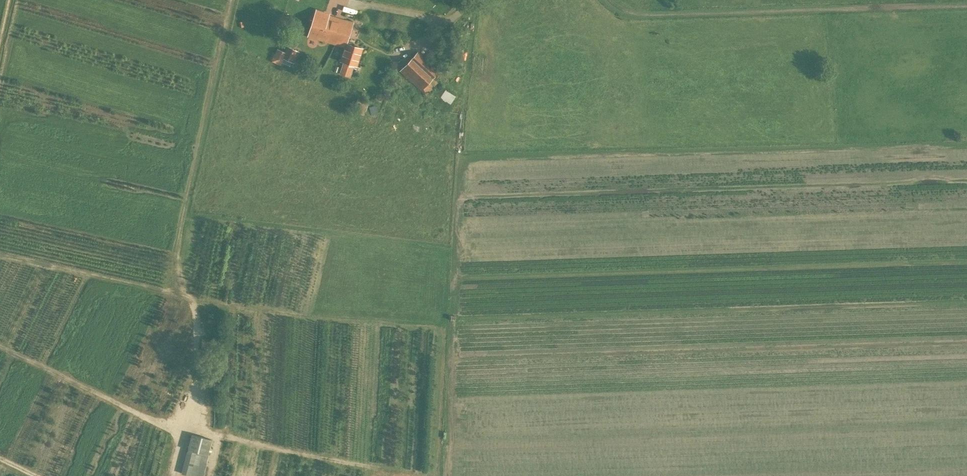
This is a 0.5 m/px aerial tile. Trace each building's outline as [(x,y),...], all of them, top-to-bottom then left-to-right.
[(308,35),(336,44),(343,19),(329,15),(329,14),(316,10),(308,35)] [(343,19),(336,44),(345,47),(341,61),(344,62),(341,73),(349,76),(353,64),(356,65),(362,48),(346,43),(353,22),(343,19)] [(282,63),(290,66),(292,62),(294,63),(300,51),(287,46),(284,52),(277,49),(271,61),(281,65),(282,63)] [(400,71),(426,95),(438,82),(433,78),(440,70),(418,51),(400,71)] [(452,103),(457,94),(446,89),(441,98),(452,103)] [(375,99),(381,102),(384,96),(377,93),(375,99)] [(182,473),(193,475),(203,475),(207,461),(200,459),(201,456),(205,457),(208,446),(193,442),(192,449),(196,450),(195,454),(187,452),(182,473)]
